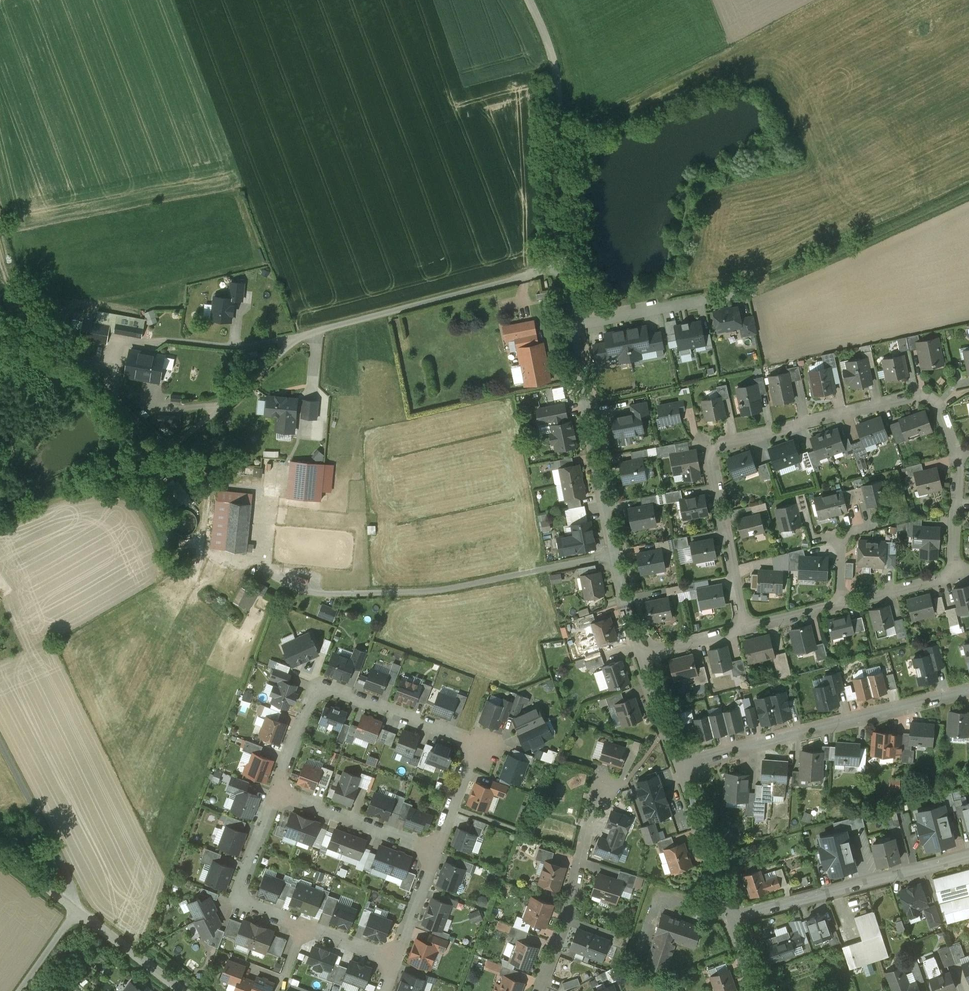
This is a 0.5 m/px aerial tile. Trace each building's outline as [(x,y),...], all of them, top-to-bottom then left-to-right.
[(244,283),(231,282),(230,298),(234,299),(243,300),(244,283)] [(230,298),(215,297),(213,319),(231,321),(232,314),(234,314),(234,306),(233,306),(234,299),(230,298)] [(730,308),(724,309),(723,310),(714,312),(718,331),(725,329),(727,331),(732,330),(734,328),(741,326),(740,322),(738,307),(731,309),(730,308)] [(153,310),(145,313),(148,319),(155,316),(153,310)] [(139,319),(98,311),(96,322),(110,325),(111,325),(110,331),(115,332),(116,323),(137,327),(139,319)] [(11,330),(18,323),(10,314),(2,320),(11,330)] [(753,316),(742,318),(743,321),(740,322),(741,326),(742,335),(756,333),(753,316)] [(145,320),(139,319),(137,327),(144,328),(145,320)] [(676,333),(674,326),(677,325),(676,319),(664,322),(667,335),(676,333)] [(96,322),(83,320),(80,338),(108,343),(110,331),(111,325),(110,325),(96,322)] [(677,325),(674,326),(676,333),(677,340),(680,355),(692,353),(691,347),(705,344),(706,344),(704,335),(701,320),(689,323),(689,322),(682,323),(682,324),(677,325)] [(534,321),(504,327),(506,340),(516,338),(518,348),(538,344),(534,321)] [(137,327),(116,323),(115,332),(142,337),(144,328),(137,327)] [(607,342),(610,358),(620,356),(621,361),(641,357),(640,352),(650,350),(647,335),(646,326),(605,333),(607,342)] [(660,332),(647,335),(650,350),(656,349),(663,348),(663,347),(660,332)] [(677,340),(676,333),(667,335),(668,341),(677,340)] [(710,333),(704,335),(706,344),(705,344),(706,349),(713,348),(710,333)] [(918,334),(907,337),(910,350),(910,351),(918,349),(917,342),(920,342),(918,334)] [(907,337),(897,339),(900,352),(910,350),(907,337)] [(920,342),(917,342),(918,349),(919,349),(923,366),(932,364),(932,366),(936,365),(935,363),(941,362),(942,365),(943,365),(937,338),(920,342)] [(610,358),(607,342),(594,345),(597,360),(610,358)] [(538,344),(518,348),(521,364),(512,366),(516,385),(525,383),(525,385),(550,381),(543,343),(538,344)] [(165,356),(131,349),(126,376),(160,382),(165,356)] [(872,350),(862,353),(863,359),(866,358),(868,368),(875,367),(872,350)] [(834,353),(822,355),(823,361),(825,369),(830,368),(837,367),(834,353)] [(904,355),(883,360),(887,380),(908,375),(904,355)] [(865,369),(868,368),(866,358),(863,359),(848,362),(849,370),(844,371),(846,381),(851,380),(852,387),(862,385),(862,384),(868,382),(869,384),(871,383),(871,382),(869,382),(868,374),(866,374),(865,369)] [(823,361),(817,362),(815,364),(817,370),(825,369),(823,361)] [(799,366),(787,369),(787,373),(788,373),(790,382),(802,379),(799,366)] [(817,370),(810,372),(815,396),(835,391),(830,368),(825,369),(817,370)] [(787,373),(769,377),(775,404),(794,400),(790,382),(788,373),(787,373)] [(763,377),(751,379),(753,385),(757,384),(760,395),(767,393),(763,377)] [(727,384),(716,386),(719,397),(721,397),(722,400),(730,398),(727,384)] [(753,385),(737,388),(740,402),(740,403),(740,406),(741,406),(743,413),(761,409),(758,395),(760,395),(757,384),(753,385)] [(680,402),(659,406),(661,418),(665,418),(666,424),(681,421),(679,410),(693,407),(690,393),(678,395),(680,402)] [(287,397),(277,396),(277,397),(269,397),(268,399),(267,400),(266,406),(268,408),(267,415),(279,416),(279,421),(278,422),(277,431),(294,432),(295,417),(296,417),(298,399),(287,398),(287,397)] [(719,397),(702,401),(706,420),(725,416),(722,400),(721,397),(719,397)] [(318,401),(304,400),(303,417),(316,418),(318,401)] [(647,401),(630,405),(632,415),(640,413),(641,415),(650,413),(647,401)] [(565,405),(537,410),(538,414),(537,415),(538,418),(539,419),(540,422),(551,420),(567,417),(565,405)] [(925,411),(919,413),(913,414),(914,415),(899,420),(900,421),(907,440),(908,439),(908,438),(907,439),(906,435),(919,431),(921,435),(932,431),(930,425),(931,425),(929,419),(928,419),(925,411)] [(632,415),(612,418),(616,438),(644,432),(641,415),(640,413),(632,415)] [(567,417),(551,420),(554,434),(550,434),(552,443),(555,442),(557,450),(576,446),(574,438),(576,438),(574,429),(572,430),(571,421),(568,422),(567,417)] [(181,418),(159,418),(159,426),(181,426),(181,418)] [(881,418),(857,427),(862,440),(864,445),(865,445),(887,436),(881,418)] [(900,421),(890,425),(896,443),(907,440),(900,421)] [(837,429),(824,434),(831,454),(844,449),(841,441),(837,429)] [(824,434),(811,439),(815,450),(818,458),(819,458),(831,454),(824,434)] [(849,438),(841,441),(844,449),(846,456),(854,453),(851,444),(849,438)] [(862,440),(851,444),(854,453),(857,460),(868,456),(865,445),(864,445),(862,440)] [(793,441),(770,449),(777,468),(800,460),(793,441)] [(675,444),(656,447),(658,458),(669,456),(668,453),(677,451),(675,444)] [(647,449),(631,452),(633,461),(642,459),(642,460),(649,458),(647,449)] [(815,450),(808,452),(813,466),(814,468),(821,465),(819,458),(818,458),(815,450)] [(695,451),(680,454),(680,453),(671,455),(675,474),(689,471),(690,479),(700,477),(699,469),(695,451)] [(808,452),(808,451),(801,454),(806,469),(813,466),(808,452)] [(749,453),(741,456),(741,455),(728,460),(734,478),(744,474),(744,475),(746,474),(746,473),(755,469),(755,470),(756,470),(750,452),(749,452),(749,453)] [(573,457),(560,460),(561,468),(574,465),(573,457)] [(633,461),(621,463),(625,483),(646,479),(642,460),(642,459),(633,461)] [(560,468),(561,468),(560,460),(551,461),(552,470),(560,468)] [(325,464),(292,461),(288,498),(321,501),(325,464)] [(771,477),(766,463),(759,466),(764,480),(771,477)] [(922,463),(906,467),(908,476),(915,474),(924,472),(922,463)] [(561,468),(560,468),(564,484),(582,480),(579,465),(574,465),(561,468)] [(261,475),(262,468),(248,466),(247,473),(261,475)] [(555,486),(564,484),(560,468),(552,470),(555,486)] [(937,468),(924,472),(915,474),(919,491),(927,489),(928,491),(941,488),(937,468)] [(582,480),(564,484),(567,500),(580,497),(585,496),(582,480)] [(191,497),(179,481),(160,495),(172,511),(191,497)] [(886,502),(881,482),(864,486),(867,500),(868,506),(886,502)] [(864,486),(855,488),(858,502),(867,500),(864,486)] [(855,488),(842,492),(846,505),(858,502),(855,488)] [(919,491),(915,492),(916,494),(917,496),(919,497),(927,495),(928,493),(928,491),(927,489),(919,491)] [(213,548),(225,549),(230,501),(252,504),(252,493),(219,490),(213,548)] [(681,490),(665,493),(667,503),(681,501),(681,500),(683,500),(681,490)] [(842,491),(815,498),(820,518),(847,511),(846,505),(842,492),(842,491)] [(804,493),(796,495),(798,504),(796,505),(797,512),(809,509),(804,493)] [(656,495),(641,498),(643,507),(653,505),(654,505),(658,504),(656,495)] [(683,500),(681,500),(681,501),(684,519),(708,514),(704,496),(683,500)] [(580,497),(568,500),(569,508),(570,508),(582,506),(580,497)] [(252,504),(230,501),(225,549),(247,551),(252,504)] [(766,502),(751,506),(753,513),(767,509),(766,502)] [(795,504),(776,509),(782,530),(783,530),(782,528),(790,526),(790,528),(801,525),(797,512),(796,505),(795,504)] [(582,506),(570,508),(573,525),(588,522),(585,505),(582,506)] [(643,507),(629,509),(633,529),(655,525),(653,516),(656,516),(654,505),(653,505),(643,507)] [(760,514),(738,519),(742,536),(764,531),(760,514)] [(922,518),(908,522),(908,530),(915,530),(915,526),(922,527),(922,518)] [(573,525),(574,533),(573,535),(574,542),(576,543),(577,545),(593,541),(594,541),(590,521),(588,522),(573,525)] [(922,527),(915,526),(915,530),(914,546),(921,546),(921,557),(937,558),(937,547),(938,547),(939,528),(922,527)] [(573,535),(560,537),(563,554),(594,547),(595,547),(593,541),(577,545),(576,543),(574,542),(573,535)] [(687,536),(674,539),(676,549),(677,549),(689,547),(689,545),(687,536)] [(712,539),(691,543),(692,544),(695,561),(695,562),(705,560),(714,558),(716,558),(712,539)] [(669,540),(655,542),(657,550),(662,549),(662,553),(671,551),(669,540)] [(872,541),(859,540),(858,566),(871,566),(872,541)] [(885,541),(872,541),(871,566),(884,567),(885,541)] [(689,547),(677,549),(680,564),(695,561),(692,544),(689,545),(689,547)] [(813,557),(806,557),(803,548),(790,552),(789,566),(789,570),(800,570),(799,574),(814,575),(814,578),(827,579),(827,558),(819,558),(813,558),(813,557)] [(657,550),(638,554),(642,573),(665,569),(662,553),(662,549),(657,550)] [(790,552),(773,556),(775,565),(789,566),(790,552)] [(896,555),(888,554),(887,567),(895,568),(896,555)] [(714,558),(705,560),(706,567),(716,565),(714,558)] [(854,562),(846,562),(845,578),(853,579),(854,562)] [(596,565),(578,568),(580,577),(582,576),(581,576),(597,572),(596,565)] [(767,571),(759,571),(759,574),(752,573),(751,588),(758,589),(758,590),(782,591),(783,572),(774,571),(774,570),(767,570),(767,571)] [(597,572),(581,576),(582,576),(586,598),(605,594),(600,572),(597,572)] [(561,581),(559,573),(550,575),(551,583),(561,581)] [(694,582),(682,584),(684,592),(695,589),(694,582)] [(265,594),(268,586),(262,583),(258,591),(265,594)] [(682,584),(666,588),(668,595),(684,592),(682,584)] [(725,604),(721,584),(698,588),(702,608),(725,604)] [(954,589),(960,614),(968,612),(968,585),(954,589)] [(256,594),(243,586),(235,602),(248,609),(256,594)] [(923,596),(920,596),(919,597),(919,598),(908,600),(912,616),(918,614),(919,617),(934,613),(930,597),(925,598),(925,597),(924,596),(923,596)] [(942,596),(934,598),(938,614),(945,612),(946,612),(945,610),(945,609),(942,596)] [(668,598),(647,602),(651,621),(662,619),(664,619),(664,618),(672,617),(668,598)] [(337,610),(321,604),(317,615),(332,621),(337,610)] [(889,605),(870,610),(875,629),(885,627),(894,625),(889,605)] [(578,610),(580,617),(590,614),(587,607),(578,610)] [(945,609),(945,610),(946,612),(945,612),(949,626),(959,624),(955,607),(945,609)] [(580,617),(577,618),(580,628),(592,624),(591,624),(597,622),(593,613),(590,614),(580,617)] [(850,615),(828,621),(832,638),(854,632),(851,619),(850,615)] [(862,617),(851,619),(854,632),(865,630),(862,617)] [(597,622),(591,624),(592,624),(598,645),(617,638),(610,618),(597,622)] [(903,618),(895,620),(898,632),(896,633),(897,639),(907,636),(903,618)] [(809,625),(791,630),(797,653),(798,653),(798,652),(815,647),(809,625)] [(566,626),(561,628),(563,637),(569,636),(566,626)] [(885,627),(875,629),(877,638),(887,636),(885,627)] [(309,633),(297,639),(306,659),(318,653),(315,646),(317,646),(314,640),(313,641),(309,633)] [(769,636),(745,642),(750,661),(774,655),(769,636)] [(332,640),(325,638),(321,651),(327,654),(332,640)] [(297,639),(284,645),(287,652),(286,653),(288,658),(290,658),(293,665),(306,659),(297,639)] [(824,643),(816,644),(818,649),(815,650),(818,661),(828,658),(824,643)] [(925,654),(911,658),(919,685),(938,680),(935,668),(943,665),(937,643),(923,647),(925,654)] [(560,644),(552,647),(556,665),(565,663),(560,644)] [(727,646),(709,651),(714,671),(731,667),(732,667),(731,661),(727,646)] [(367,652),(356,648),(352,659),(355,661),(353,666),(361,669),(367,652)] [(601,652),(584,658),(586,664),(588,669),(605,663),(601,652)] [(352,659),(334,653),(327,671),(333,674),(334,675),(334,674),(340,676),(340,677),(341,677),(348,680),(353,666),(355,661),(352,659)] [(693,655),(670,660),(675,680),(694,675),(698,674),(696,668),(693,655)] [(787,655),(773,658),(779,678),(792,675),(787,655)] [(584,658),(576,661),(578,666),(586,664),(584,658)] [(278,661),(272,659),(269,666),(275,668),(278,661)] [(743,659),(731,661),(732,667),(731,667),(734,676),(747,673),(743,659)] [(622,660),(603,667),(604,669),(610,686),(611,689),(629,683),(626,673),(624,667),(622,660)] [(291,666),(278,661),(275,668),(289,673),(291,666)] [(401,667),(393,664),(391,670),(399,673),(401,667)] [(705,666),(696,668),(698,674),(694,675),(696,684),(709,681),(705,666)] [(289,673),(275,668),(272,678),(281,681),(281,680),(288,683),(291,674),(289,673)] [(389,675),(372,669),(365,686),(382,692),(389,675)] [(604,669),(595,672),(599,683),(601,684),(603,686),(605,688),(610,686),(604,669)] [(840,672),(825,676),(827,685),(833,683),(835,691),(845,688),(844,686),(840,672)] [(881,672),(868,676),(873,696),(887,692),(881,672)] [(893,673),(887,675),(891,689),(897,688),(893,673)] [(413,678),(404,675),(396,697),(415,704),(417,699),(422,685),(412,681),(413,678)] [(868,676),(854,679),(859,699),(873,696),(868,676)] [(288,683),(281,680),(281,681),(279,687),(275,685),(272,693),(276,695),(273,702),(288,707),(291,700),(295,702),(298,694),(294,693),(296,686),(288,683)] [(552,680),(540,683),(541,686),(544,685),(545,688),(549,690),(552,689),(554,685),(552,680)] [(433,686),(423,682),(422,685),(417,699),(426,702),(433,686)] [(827,685),(815,688),(817,697),(816,699),(818,706),(820,708),(820,709),(838,704),(835,691),(833,683),(827,685)] [(851,685),(844,686),(845,688),(848,701),(854,699),(851,685)] [(457,699),(440,692),(433,711),(451,718),(453,710),(457,699)] [(622,692),(606,697),(609,707),(617,705),(617,704),(625,701),(622,692)] [(785,692),(773,695),(779,719),(791,716),(789,706),(788,701),(785,692)] [(457,699),(453,710),(461,713),(468,696),(460,693),(457,699)] [(517,693),(515,699),(522,702),(527,704),(529,698),(517,693)] [(773,695),(756,699),(762,724),(779,719),(773,695)] [(625,701),(617,704),(617,705),(624,725),(625,724),(626,725),(631,723),(632,722),(642,718),(639,710),(638,710),(636,705),(637,704),(634,698),(625,701)] [(514,702),(504,699),(501,706),(504,707),(501,717),(508,719),(511,711),(514,702)] [(522,702),(515,699),(514,702),(511,711),(518,713),(522,702)] [(501,706),(489,701),(482,721),(497,726),(501,717),(504,707),(501,706)] [(282,711),(260,703),(260,704),(265,705),(261,715),(267,717),(268,717),(278,721),(282,711)] [(743,703),(737,705),(738,708),(740,716),(746,715),(745,709),(743,703)] [(348,711),(332,705),(331,707),(325,705),(319,722),(340,730),(341,730),(344,723),(348,711)] [(755,707),(745,709),(746,715),(749,726),(759,724),(755,707)] [(538,708),(514,718),(521,732),(544,722),(538,708)] [(738,708),(723,712),(728,733),(729,732),(743,728),(740,716),(738,708)] [(692,709),(678,713),(682,724),(694,721),(694,720),(694,719),(692,709)] [(950,711),(949,734),(957,734),(957,735),(959,735),(959,734),(967,735),(968,735),(968,725),(968,712),(950,711)] [(723,712),(709,716),(714,736),(728,732),(728,733),(723,712)] [(382,722),(363,715),(359,726),(356,734),(374,741),(382,722)] [(694,719),(694,720),(694,721),(699,740),(713,736),(714,736),(709,716),(694,719)] [(278,721),(268,717),(267,717),(264,726),(262,727),(260,732),(261,734),(261,735),(279,743),(287,724),(278,721)] [(544,722),(521,732),(527,747),(534,744),(535,745),(542,742),(542,740),(551,736),(544,722)] [(350,725),(344,723),(341,730),(340,730),(337,739),(344,742),(343,743),(344,744),(345,740),(347,734),(351,723),(350,725)] [(359,726),(351,723),(347,734),(355,737),(356,734),(359,726)] [(934,724),(911,723),(910,733),(910,743),(918,743),(918,745),(921,745),(921,744),(932,744),(934,724)] [(419,736),(403,730),(396,750),(411,755),(412,756),(416,746),(419,736)] [(896,733),(874,732),(872,757),(874,759),(878,759),(880,757),(881,754),(894,755),(894,752),(896,734),(896,733)] [(910,733),(904,732),(904,735),(902,753),(902,761),(910,762),(911,749),(910,749),(910,743),(910,733)] [(355,737),(347,734),(345,740),(353,743),(355,737)] [(904,735),(896,734),(894,752),(902,753),(904,735)] [(641,742),(629,738),(626,748),(625,751),(637,755),(641,742)] [(263,746),(247,739),(243,749),(254,753),(260,755),(263,746)] [(860,743),(837,741),(836,763),(858,765),(860,747),(860,743)] [(451,748),(437,742),(435,746),(434,750),(431,749),(428,757),(427,760),(447,768),(451,757),(448,756),(451,748)] [(626,748),(606,742),(600,759),(621,766),(625,751),(626,748)] [(424,749),(422,755),(428,757),(431,749),(434,750),(435,746),(426,743),(424,749)] [(831,746),(823,745),(822,752),(823,752),(823,759),(830,759),(831,746)] [(424,749),(416,746),(412,756),(411,755),(409,762),(418,766),(422,755),(424,749)] [(867,747),(860,747),(858,765),(858,770),(865,770),(867,747)] [(544,759),(554,763),(558,752),(549,749),(548,752),(538,748),(535,756),(544,759)] [(527,753),(515,749),(513,756),(524,760),(527,753)] [(822,752),(802,750),(801,771),(800,777),(801,777),(821,779),(823,759),(823,752),(822,752)] [(260,755),(254,753),(250,763),(247,766),(245,773),(265,781),(273,760),(260,755)] [(533,755),(527,753),(524,760),(528,762),(528,761),(530,762),(533,755)] [(428,757),(422,755),(418,766),(424,768),(427,760),(428,757)] [(513,756),(510,755),(507,761),(508,762),(506,767),(505,767),(502,776),(520,783),(522,778),(523,777),(525,771),(524,770),(528,762),(524,760),(513,756)] [(775,761),(764,760),(762,781),(763,782),(764,782),(764,784),(762,784),(762,785),(764,785),(764,786),(773,787),(772,794),(785,795),(786,783),(788,762),(787,762),(775,762),(775,761)] [(321,770),(314,767),(314,766),(307,763),(305,764),(299,782),(315,788),(317,783),(322,770),(321,770)] [(334,770),(323,766),(321,770),(322,770),(317,783),(328,787),(334,770)] [(219,781),(222,771),(214,768),(211,778),(219,781)] [(801,771),(793,770),(792,785),(800,785),(801,777),(800,777),(801,771)] [(360,777),(345,771),(340,783),(339,782),(333,798),(351,805),(357,789),(356,788),(357,785),(360,777)] [(373,776),(362,772),(360,777),(357,785),(368,789),(373,776)] [(749,774),(728,773),(726,801),(746,802),(747,802),(747,792),(749,774)] [(250,781),(233,775),(228,790),(239,794),(241,789),(246,791),(250,781)] [(668,802),(663,786),(662,786),(658,775),(637,782),(640,788),(638,788),(641,798),(643,798),(645,805),(644,805),(647,815),(649,815),(651,821),(671,814),(667,802),(668,802)] [(508,785),(494,780),(491,788),(495,789),(494,793),(504,796),(508,785)] [(491,788),(476,782),(473,790),(471,795),(468,803),(487,810),(494,793),(495,789),(491,788)] [(762,785),(756,784),(755,793),(755,800),(763,801),(763,800),(764,786),(764,785),(762,785)] [(632,788),(622,791),(625,798),(634,795),(632,788)] [(246,791),(241,789),(239,794),(233,810),(251,817),(254,809),(255,809),(257,802),(259,796),(246,791)] [(394,799),(375,792),(368,811),(388,818),(391,811),(395,799),(394,799)] [(755,793),(747,792),(747,802),(746,802),(745,815),(754,815),(755,800),(755,793)] [(944,805),(945,805),(947,812),(956,810),(954,800),(952,792),(941,795),(944,805)] [(406,797),(396,794),(394,799),(395,799),(391,811),(400,814),(405,801),(406,797)] [(961,799),(954,800),(956,810),(958,815),(963,813),(961,805),(962,805),(961,799)] [(763,801),(755,800),(754,815),(764,816),(765,800),(763,800),(763,801)] [(413,804),(405,801),(400,814),(398,818),(406,821),(411,808),(412,808),(413,804)] [(944,805),(919,811),(922,822),(918,823),(923,841),(927,840),(929,850),(941,847),(941,845),(954,841),(951,830),(953,829),(950,816),(948,817),(947,812),(945,805),(944,805)] [(412,808),(411,808),(406,821),(405,824),(421,830),(423,825),(428,827),(432,816),(412,808)] [(298,815),(292,812),(287,828),(285,833),(298,838),(306,817),(298,814),(298,815)] [(622,814),(620,815),(612,812),(607,825),(612,827),(626,832),(629,823),(625,822),(627,817),(626,815),(622,814)] [(244,821),(228,815),(224,825),(227,826),(228,826),(243,831),(244,829),(242,828),(244,821)] [(306,817),(298,838),(312,843),(314,837),(318,827),(320,823),(314,820),(306,817)] [(840,832),(846,830),(857,827),(855,817),(837,822),(840,832)] [(654,823),(642,827),(647,844),(657,841),(660,840),(654,823)] [(484,828),(472,824),(469,832),(476,835),(480,837),(484,828)] [(287,828),(279,825),(275,834),(284,837),(285,833),(287,828)] [(243,831),(228,826),(227,826),(220,846),(238,853),(246,833),(243,831)] [(327,830),(318,827),(314,837),(323,841),(327,830)] [(626,832),(612,827),(608,841),(621,846),(626,832)] [(351,834),(336,828),(329,846),(344,852),(351,834)] [(469,832),(459,828),(453,844),(471,850),(476,835),(469,832)] [(840,832),(821,837),(823,847),(820,848),(825,867),(828,866),(831,876),(856,869),(852,854),(854,854),(852,843),(850,844),(846,830),(840,832)] [(351,834),(344,852),(360,858),(366,840),(351,834)] [(660,840),(657,841),(660,852),(666,850),(665,850),(675,846),(672,836),(660,840)] [(323,841),(314,837),(312,843),(321,847),(323,841)] [(608,841),(600,838),(595,851),(603,855),(604,856),(608,858),(610,857),(617,860),(622,846),(621,846),(608,841)] [(894,838),(873,843),(879,865),(899,860),(897,853),(898,852),(895,841),(894,841),(894,838)] [(675,846),(665,850),(666,850),(670,862),(672,863),(675,871),(676,870),(678,872),(681,871),(682,868),(691,865),(689,857),(688,857),(687,852),(687,851),(685,846),(684,843),(675,846)] [(396,851),(380,845),(377,854),(373,865),(373,866),(388,871),(396,851)] [(554,852),(539,847),(536,859),(546,862),(547,861),(551,863),(554,852)] [(222,854),(206,848),(201,861),(213,865),(215,861),(219,862),(222,854)] [(370,851),(364,868),(371,871),(373,866),(373,865),(377,854),(370,851)] [(396,851),(388,871),(403,877),(404,877),(407,870),(412,857),(396,851)] [(474,864),(459,858),(456,866),(465,869),(465,870),(471,872),(474,864)] [(219,862),(215,861),(213,865),(207,881),(225,888),(233,867),(219,862)] [(551,863),(547,861),(546,862),(540,883),(559,889),(565,868),(551,863)] [(456,866),(446,862),(439,883),(452,888),(453,890),(460,893),(462,891),(464,886),(463,883),(460,882),(465,870),(465,869),(456,866)] [(782,868),(775,870),(777,876),(778,876),(781,886),(781,887),(788,884),(782,868)] [(761,869),(744,875),(751,897),(768,891),(781,886),(778,876),(777,876),(765,881),(761,869)] [(933,878),(939,902),(939,903),(940,903),(942,911),(944,911),(947,923),(968,917),(968,869),(933,878)] [(407,870),(404,877),(403,877),(400,887),(410,890),(416,874),(407,870)] [(637,875),(620,870),(617,879),(623,881),(622,884),(633,888),(637,875)] [(613,879),(599,874),(599,873),(592,894),(616,902),(622,884),(623,881),(617,879),(614,878),(613,879)] [(273,878),(265,875),(259,894),(276,900),(277,896),(284,880),(276,877),(273,878)] [(292,883),(284,880),(277,896),(286,899),(287,895),(291,885),(292,883)] [(913,885),(908,887),(908,889),(900,891),(909,917),(910,917),(909,915),(918,911),(917,909),(928,905),(920,884),(915,886),(913,885)] [(303,887),(298,885),(297,887),(291,885),(287,895),(293,897),(290,904),(299,907),(299,909),(302,910),(311,886),(306,885),(303,887)] [(316,888),(311,886),(302,910),(306,911),(307,910),(315,913),(318,906),(323,908),(327,898),(322,896),(322,894),(316,892),(316,888)] [(219,894),(202,887),(200,893),(210,897),(217,899),(219,894)] [(924,890),(929,905),(934,903),(929,888),(924,890)] [(340,898),(329,894),(327,898),(323,908),(322,911),(333,915),(338,902),(340,898)] [(459,901),(442,894),(440,900),(451,904),(451,905),(457,907),(459,901)] [(210,897),(201,901),(199,898),(189,903),(197,919),(198,920),(215,911),(217,910),(210,897)] [(440,900),(433,897),(424,923),(434,927),(442,930),(451,905),(451,904),(440,900)] [(553,904),(533,897),(526,918),(525,919),(532,921),(545,926),(553,904)] [(338,902),(333,915),(331,921),(350,928),(357,909),(338,902)] [(935,905),(926,909),(925,910),(931,926),(941,922),(935,905)] [(365,907),(359,924),(367,927),(372,913),(373,910),(365,907)] [(215,911),(198,920),(197,919),(195,920),(204,937),(208,936),(220,930),(219,928),(218,925),(221,923),(215,911)] [(485,919),(482,911),(470,915),(473,923),(485,919)] [(372,913),(367,927),(365,932),(383,938),(385,937),(391,920),(372,913)] [(824,913),(807,919),(815,941),(831,935),(832,935),(830,930),(824,913)] [(701,927),(662,914),(655,934),(656,934),(676,941),(695,948),(701,927)] [(526,918),(517,915),(513,926),(528,931),(532,921),(525,919),(526,918)] [(239,920),(230,917),(225,930),(224,934),(232,937),(239,920)] [(252,923),(244,920),(243,922),(239,920),(232,937),(237,939),(236,941),(251,946),(259,925),(253,922),(252,923)] [(266,927),(259,925),(251,946),(266,952),(267,950),(273,953),(279,936),(273,933),(274,931),(266,928),(266,927)] [(513,926),(512,925),(507,937),(516,940),(517,937),(525,940),(528,931),(513,926)] [(442,930),(434,927),(432,933),(442,937),(444,931),(442,930)] [(835,927),(830,930),(832,935),(831,935),(832,939),(829,940),(831,945),(840,942),(835,927)] [(220,930),(208,936),(210,940),(209,943),(219,947),(224,934),(225,930),(219,928),(220,930)] [(593,934),(578,928),(571,948),(585,953),(593,934)] [(789,933),(789,931),(776,935),(779,943),(769,946),(768,946),(774,961),(796,953),(796,952),(801,950),(799,945),(803,944),(799,930),(789,933)] [(630,936),(616,931),(612,943),(625,949),(630,936)] [(432,933),(431,933),(428,942),(438,946),(437,948),(444,951),(448,939),(442,937),(432,933)] [(593,934),(585,953),(602,960),(610,940),(593,934)] [(676,941),(656,934),(646,965),(666,971),(676,941)] [(881,934),(848,944),(856,967),(889,956),(881,934)] [(776,935),(766,939),(769,946),(779,943),(776,935)] [(279,936),(273,953),(281,956),(288,939),(279,936)] [(428,942),(418,939),(410,960),(430,968),(437,948),(438,946),(428,942)] [(537,947),(519,940),(517,944),(513,956),(511,961),(529,968),(532,961),(534,961),(535,956),(534,955),(537,947)] [(509,942),(505,953),(513,956),(517,944),(509,942)] [(957,942),(949,945),(955,962),(963,959),(957,942)] [(949,945),(939,949),(944,966),(955,962),(949,945)] [(329,950),(322,947),(321,949),(313,946),(308,961),(315,964),(314,967),(322,970),(323,967),(330,969),(330,970),(333,962),(336,955),(328,952),(329,950)] [(484,967),(499,972),(502,963),(487,958),(484,967)] [(935,958),(923,963),(930,979),(929,979),(934,990),(946,990),(956,987),(950,972),(942,975),(935,958)] [(245,966),(228,959),(222,978),(238,984),(242,976),(245,966)] [(372,967),(351,960),(348,967),(344,979),(345,979),(365,986),(372,967)] [(333,962),(330,970),(330,969),(327,978),(334,981),(340,964),(333,962)] [(922,975),(917,962),(910,964),(915,978),(922,975)] [(340,964),(334,981),(343,984),(345,979),(344,979),(348,967),(340,964)] [(503,964),(499,974),(505,976),(516,980),(520,971),(503,964)] [(869,964),(861,967),(863,975),(871,972),(869,964)] [(613,967),(605,971),(610,983),(618,980),(613,967)] [(716,967),(709,969),(711,976),(719,974),(716,967)] [(906,987),(901,976),(905,974),(902,967),(886,973),(893,990),(895,990),(896,990),(920,990),(917,983),(906,987)] [(711,976),(716,990),(734,990),(736,990),(729,970),(719,974),(711,976)] [(405,971),(398,990),(429,990),(424,989),(427,982),(416,978),(417,976),(405,971)] [(242,976),(238,984),(235,990),(244,990),(249,978),(242,976)] [(258,976),(256,981),(252,990),(271,990),(274,982),(258,976)] [(505,976),(502,985),(497,983),(494,990),(521,990),(524,983),(516,980),(505,976)] [(249,978),(244,990),(252,990),(256,981),(249,978)] [(567,990),(581,985),(579,980),(565,985),(567,990)]
